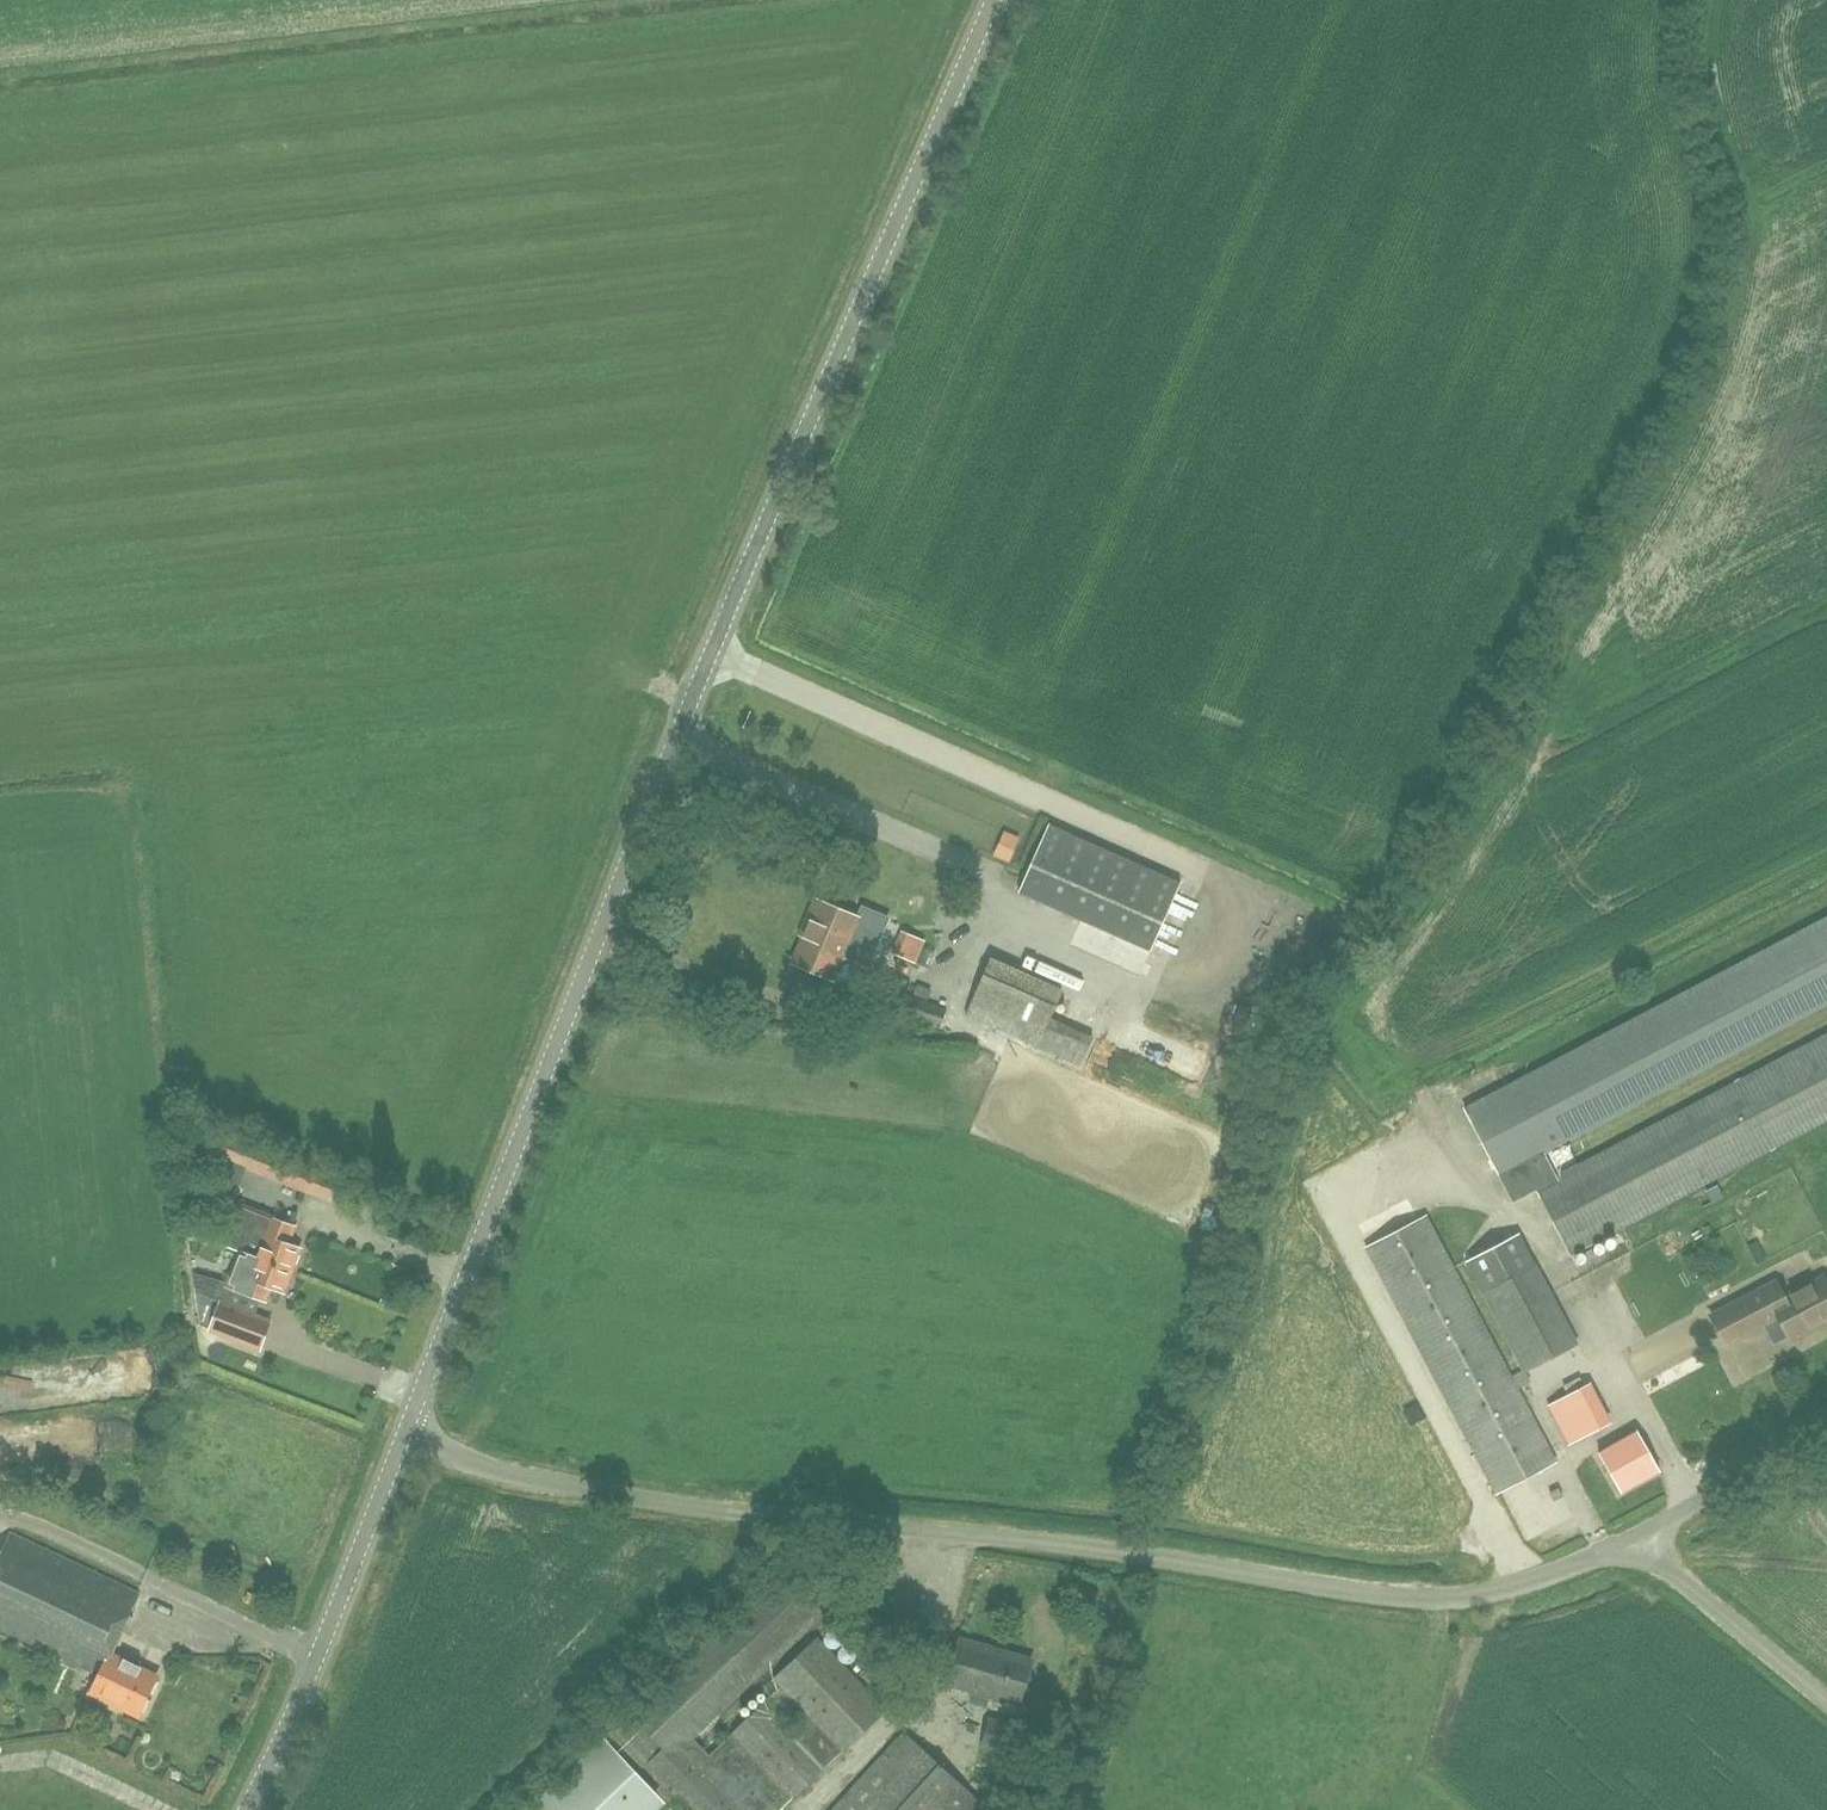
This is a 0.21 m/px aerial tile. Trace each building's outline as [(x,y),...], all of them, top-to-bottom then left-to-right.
[(1151,951),(1157,938),(1181,883),(1048,825),(1019,893),(1151,951)] [(862,920),(819,901),(809,923),(813,925),(796,964),(835,981),(845,958),(870,969),(880,945),(855,934),(862,920)] [(1539,1193),(1572,1256),(1826,1122),(1826,1038),(1556,1181),(1543,1156),(1826,1006),(1826,924),(1467,1113),(1516,1205),(1539,1193)] [(911,932),(902,955),(923,964),(932,941),(911,932)] [(968,1017),(1089,1070),(1114,1011),(1048,983),(1046,982),(993,959),(968,1017)] [(941,1030),(948,1010),(907,995),(900,1015),(941,1030)] [(212,1153),(263,1174),(307,1191),(315,1172),(281,1156),(240,1141),(194,1122),(189,1141),(196,1144),(190,1159),(207,1166),(212,1153)] [(292,1270),(300,1248),(288,1244),(294,1229),(273,1220),(273,1221),(257,1215),(243,1250),(292,1270)] [(1498,1494),(1557,1463),(1427,1217),(1368,1248),(1498,1494)] [(1467,1262),(1485,1295),(1526,1373),(1579,1345),(1520,1234),(1467,1262)] [(292,1270),(243,1250),(230,1283),(196,1288),(201,1323),(200,1325),(262,1348),(272,1321),(224,1303),(231,1285),(248,1292),(248,1293),(266,1300),(272,1287),(284,1292),(292,1270)] [(1765,1329),(1780,1321),(1792,1343),(1814,1331),(1812,1329),(1826,1321),(1826,1284),(1824,1279),(1785,1300),(1776,1284),(1712,1318),(1728,1348),(1765,1329)] [(1547,1411),(1566,1448),(1608,1426),(1589,1389),(1547,1411)] [(1626,1494),(1663,1473),(1637,1429),(1600,1451),(1626,1494)] [(189,1447),(208,1450),(210,1435),(192,1433),(189,1447)] [(101,1675),(92,1694),(139,1716),(158,1677),(112,1656),(138,1594),(13,1535),(0,1560),(0,1628),(101,1675)] [(629,1715),(650,1738),(663,1751),(645,1768),(662,1787),(654,1793),(628,1765),(603,1738),(527,1809),(670,1809),(677,1803),(684,1809),(782,1809),(886,1712),(818,1639),(773,1682),(779,1688),(710,1755),(694,1737),(823,1615),(782,1571),(704,1644),(629,1715)] [(1022,1699),(1033,1661),(1000,1652),(999,1657),(959,1646),(947,1685),(989,1697),(991,1690),(1022,1699)] [(1039,1733),(1012,1725),(1004,1752),(1031,1760),(1039,1733)] [(979,1802),(904,1734),(835,1809),(972,1809),(979,1802)]
